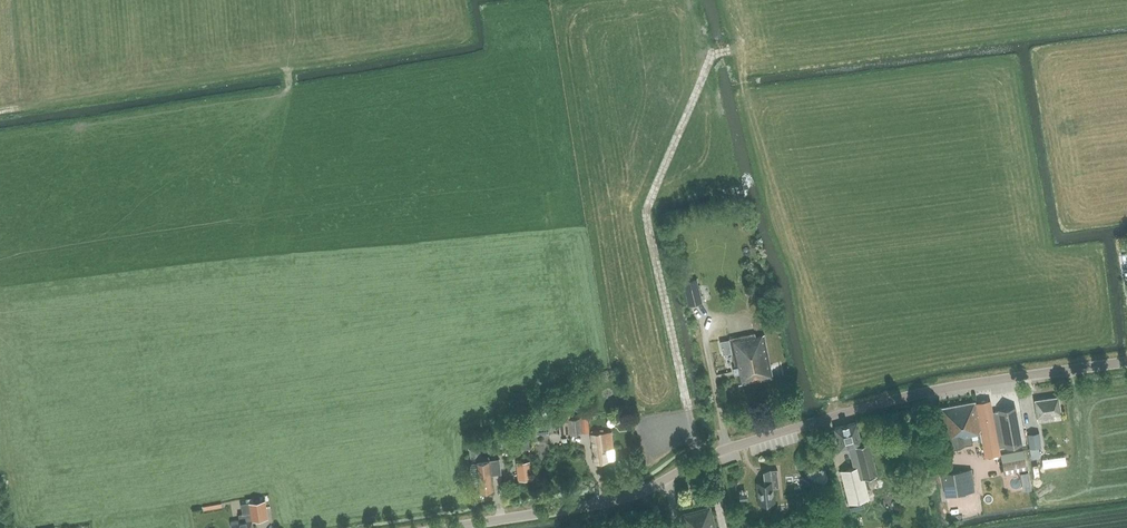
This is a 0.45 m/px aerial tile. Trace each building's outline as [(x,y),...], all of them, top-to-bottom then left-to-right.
[(682,282),(688,307),(703,303),(697,279),(682,282)] [(730,339),(721,341),(723,355),(733,353),(739,384),(773,377),(764,334),(756,336),(755,334),(730,339)] [(600,374),(598,383),(605,385),(607,376),(600,374)] [(1053,416),(1062,414),(1059,396),(1045,398),(1043,397),(1039,398),(1038,399),(1035,400),(1038,418),(1039,418),(1041,431),(1028,433),(1031,458),(1045,457),(1042,438),(1048,437),(1046,425),(1054,424),(1053,416)] [(979,441),(983,441),(986,456),(1001,454),(999,447),(1005,445),(1005,446),(1022,443),(1016,407),(999,410),(999,411),(993,412),(991,400),(976,402),(975,401),(940,407),(948,447),(968,444),(973,443),(971,435),(978,433),(979,441)] [(583,432),(581,417),(559,419),(560,434),(583,432)] [(851,457),(854,467),(855,474),(863,472),(864,477),(865,477),(877,474),(869,442),(862,443),(857,422),(835,428),(840,448),(849,446),(851,457)] [(592,434),(593,439),(596,463),(607,461),(606,449),(614,448),(611,431),(592,434)] [(1024,455),(1001,459),(1004,475),(1026,471),(1024,455)] [(472,464),(471,464),(473,477),(474,481),(479,481),(480,491),(483,491),(484,493),(489,492),(490,490),(493,489),(491,474),(501,473),(500,459),(490,461),(472,463),(472,464)] [(516,462),(518,480),(532,479),(530,461),(516,462)] [(855,474),(854,467),(841,470),(849,504),(870,498),(865,477),(864,477),(863,472),(855,474)] [(758,485),(760,503),(767,503),(774,501),(773,488),(780,487),(778,469),(764,471),(765,484),(758,485)] [(942,475),(946,497),(975,492),(971,469),(942,475)] [(1028,472),(1021,473),(1024,490),(1031,489),(1028,472)] [(242,504),(244,514),(252,513),(253,520),(268,517),(265,500),(242,504)] [(220,506),(222,520),(235,518),(233,504),(220,506)] [(683,527),(716,527),(714,521),(715,521),(711,506),(679,515),(683,527)] [(232,527),(254,527),(252,513),(240,515),(240,520),(231,521),(232,527)]
